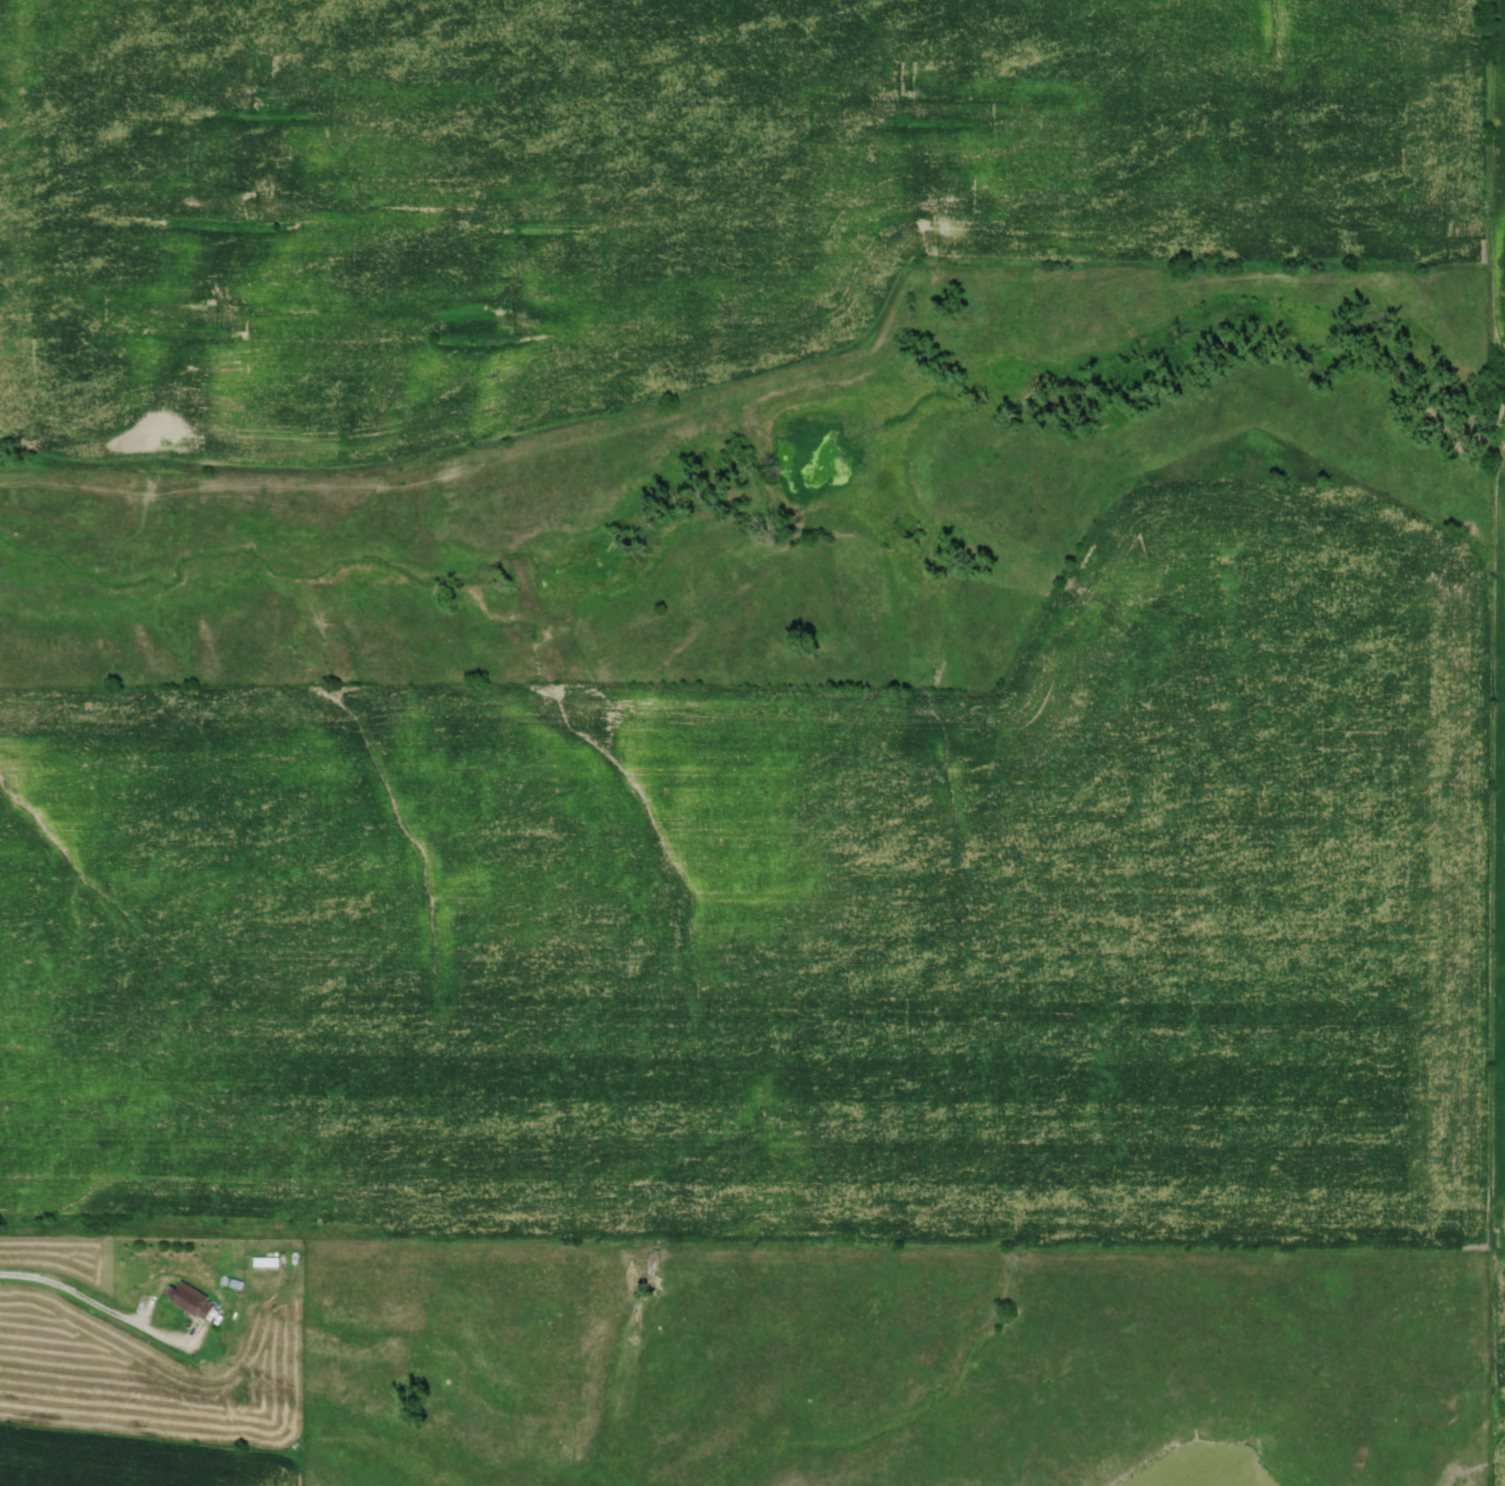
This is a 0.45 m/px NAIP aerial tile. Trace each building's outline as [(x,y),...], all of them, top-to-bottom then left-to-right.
[(256,1268),(280,1268),(280,1258),(256,1258),(256,1268)] [(210,1297),(181,1281),(170,1301),(200,1317),(210,1297)]
